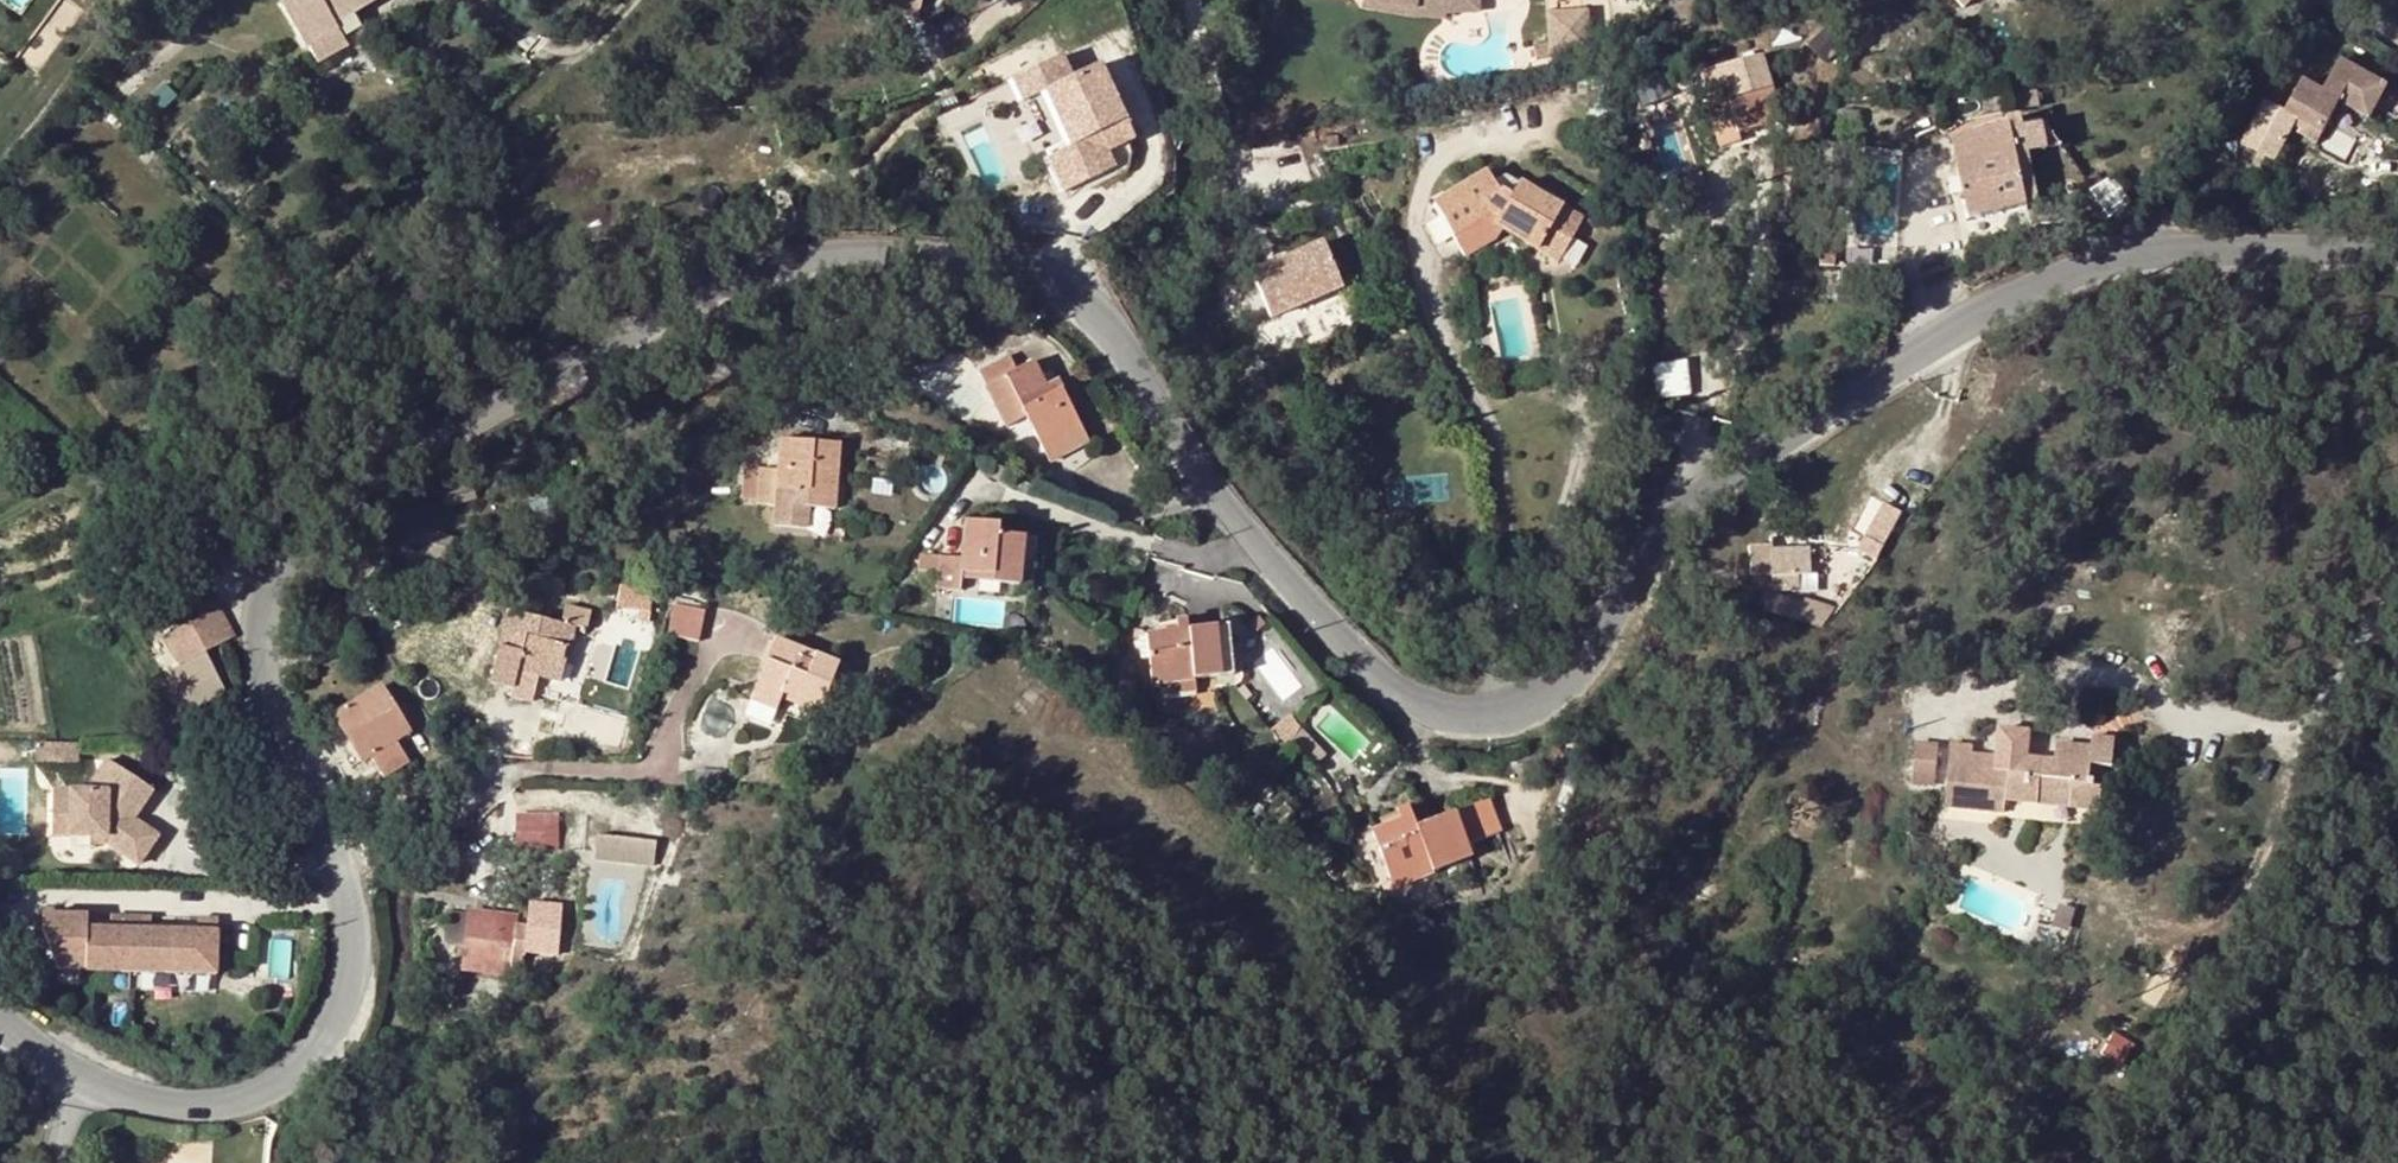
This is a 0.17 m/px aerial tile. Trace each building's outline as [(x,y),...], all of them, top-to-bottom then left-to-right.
[(352,11),(341,0),(280,0),(272,5),(298,49),(326,33),(330,31),(327,25),(323,18),(330,15),(334,21),(352,11)] [(352,11),(370,0),(341,0),(352,11)] [(876,12),(914,19),(919,1),(912,0),(878,0),(876,12)] [(1480,13),(1478,0),(1471,0),(1446,4),(1420,0),(1414,0),(1414,5),(1387,0),(1362,0),(1360,7),(1447,22),(1448,18),(1480,13)] [(1546,46),(1590,46),(1590,6),(1546,6),(1546,46)] [(327,25),(334,21),(330,15),(323,18),(327,25)] [(309,66),(336,51),(326,33),(298,49),(309,66)] [(1678,55),(1647,65),(1650,75),(1681,66),(1678,55)] [(1074,59),(1024,81),(1033,103),(1057,93),(1081,148),(1058,158),(1072,191),(1128,167),(1121,151),(1151,137),(1120,65),(1084,81),(1074,59)] [(2238,144),(2271,163),(2287,131),(2292,123),(2293,121),(2320,136),(2337,104),(2365,120),(2382,88),(2335,63),(2318,94),(2297,83),(2279,117),(2258,105),(2238,144)] [(1717,103),(1704,107),(1710,131),(1730,126),(1732,134),(1778,121),(1769,89),(1744,95),(1736,65),(1709,73),(1717,103)] [(2019,120),(2006,121),(2007,129),(2024,207),(2035,205),(2026,154),(2044,151),(2039,127),(2021,129),(2019,120)] [(1715,148),(1734,143),(1732,134),(1730,126),(1710,131),(1715,148)] [(1950,140),(1966,218),(2024,207),(2007,129),(1950,140)] [(1483,172),(1433,203),(1464,255),(1493,239),(1497,230),(1552,262),(1577,221),(1515,184),(1508,195),(1498,189),(1494,189),(1483,172)] [(2111,177),(2087,192),(2107,218),(2129,204),(2111,177)] [(1316,251),(1240,286),(1263,334),(1338,300),(1316,251)] [(1475,336),(1465,339),(1466,349),(1478,347),(1475,336)] [(1043,453),(1080,433),(1058,390),(1046,396),(1042,388),(1030,364),(1014,372),(1006,356),(974,373),(1003,427),(1024,416),(1043,453)] [(1691,392),(1687,358),(1652,362),(1655,395),(1691,392)] [(1046,396),(1058,390),(1054,382),(1042,388),(1046,396)] [(1047,462),(1085,442),(1080,433),(1043,453),(1047,462)] [(771,524),(803,527),(805,506),(832,509),(837,446),(775,441),(773,473),(741,471),(739,500),(773,503),(771,524)] [(1851,551),(1869,562),(1896,513),(1877,504),(1851,551)] [(933,587),(956,588),(957,573),(974,574),(974,580),(1019,584),(1022,584),(1026,538),(993,536),(994,526),(960,522),(957,559),(936,557),(933,587)] [(1803,547),(1759,548),(1760,589),(1787,589),(1787,575),(1804,575),(1803,547)] [(974,574),(957,573),(956,588),(955,592),(1018,597),(1019,584),(974,580),(974,574)] [(544,575),(525,575),(526,605),(545,604),(544,575)] [(194,590),(200,603),(214,595),(208,583),(194,590)] [(1752,592),(1759,607),(1820,624),(1834,603),(1804,597),(1803,601),(1752,592)] [(177,666),(170,670),(197,709),(230,690),(207,650),(235,634),(214,595),(200,603),(195,606),(189,593),(165,603),(179,629),(162,638),(177,666)] [(707,612),(681,599),(667,628),(694,641),(707,612)] [(559,624),(503,611),(487,682),(510,687),(514,671),(558,682),(571,627),(585,630),(590,612),(563,606),(559,624)] [(1154,684),(1189,681),(1189,677),(1230,673),(1227,626),(1184,629),(1183,618),(1174,618),(1175,629),(1144,632),(1149,685),(1154,684)] [(834,665),(772,639),(746,699),(772,711),(779,694),(815,709),(834,665)] [(1189,681),(1154,684),(1155,694),(1190,691),(1189,681)] [(326,716),(355,763),(366,755),(373,766),(396,752),(389,741),(406,729),(376,684),(326,716)] [(740,716),(765,727),(772,711),(746,699),(740,716)] [(1281,750),(1286,742),(1297,725),(1288,716),(1267,732),(1281,750)] [(1322,754),(1297,725),(1286,742),(1309,767),(1322,754)] [(1994,756),(2023,757),(2025,730),(1995,729),(1994,756)] [(1908,777),(1942,780),(1944,762),(1946,744),(1911,741),(1908,777)] [(2066,789),(2083,789),(2085,768),(2106,770),(2109,744),(2086,742),(2086,753),(2051,749),(2051,759),(2023,757),(1994,756),(1967,755),(1968,745),(1946,744),(1944,762),(1942,780),(1940,807),(1998,811),(1999,801),(2034,804),(2035,795),(2066,797),(2066,789)] [(156,833),(131,817),(115,807),(122,797),(138,807),(151,788),(106,758),(87,789),(51,789),(51,835),(66,835),(88,835),(88,841),(105,841),(138,861),(156,833)] [(2095,809),(2096,791),(2083,789),(2066,789),(2066,797),(2035,795),(2034,804),(2095,809)] [(131,817),(138,807),(122,797),(115,807),(131,817)] [(1485,801),(1452,814),(1465,847),(1498,833),(1485,801)] [(1429,872),(1468,856),(1465,847),(1452,814),(1413,829),(1404,806),(1394,810),(1397,819),(1368,831),(1387,878),(1425,862),(1429,872)] [(514,847),(553,847),(554,816),(515,816),(514,847)] [(88,835),(66,835),(66,848),(88,848),(88,841),(88,835)] [(591,859),(633,863),(634,840),(594,836),(591,859)] [(634,840),(633,863),(651,866),(653,842),(634,840)] [(1387,878),(1391,887),(1429,872),(1425,862),(1387,878)] [(521,953),(555,956),(560,897),(526,895),(523,924),(469,920),(468,944),(464,943),(462,965),(520,970),(521,953)] [(42,913),(42,929),(58,966),(86,966),(86,969),(217,970),(217,914),(197,914),(197,927),(151,926),(151,914),(110,913),(110,926),(87,926),(87,909),(66,909),(66,913),(42,913)]
